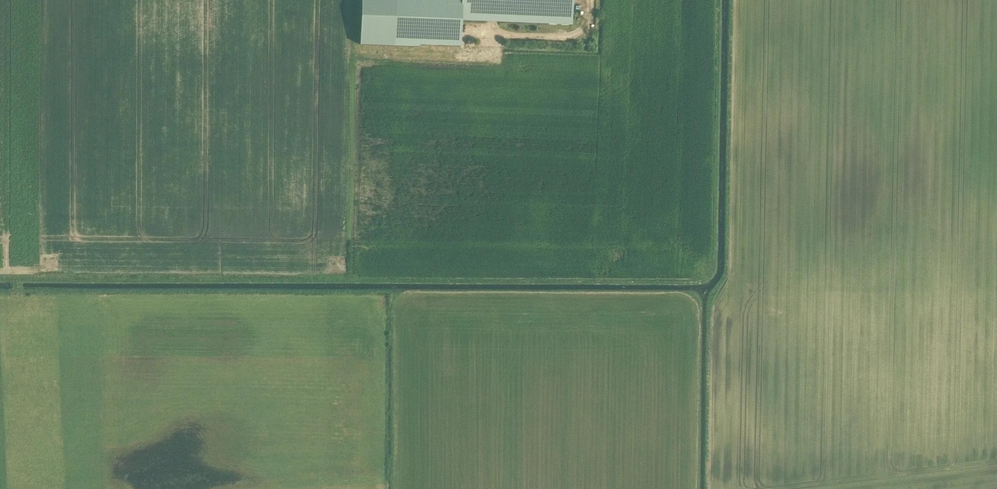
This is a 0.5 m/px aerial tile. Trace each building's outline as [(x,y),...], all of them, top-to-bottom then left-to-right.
[(461,22),(572,26),(573,0),(462,0),(461,22)]
